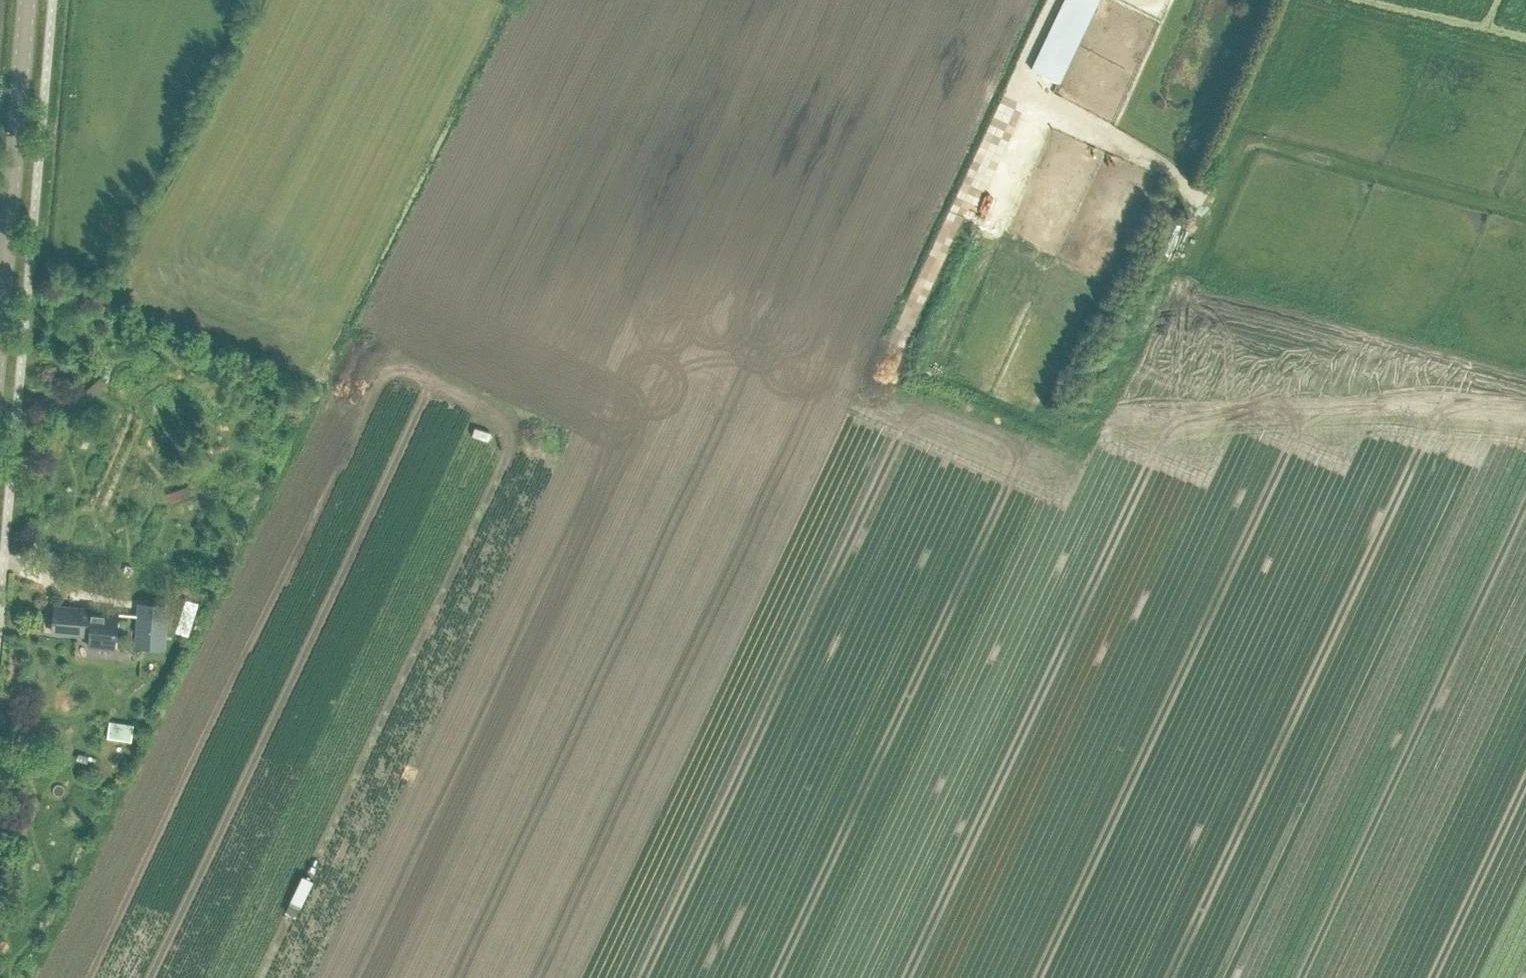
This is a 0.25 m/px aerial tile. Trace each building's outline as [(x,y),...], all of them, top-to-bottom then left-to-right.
[(1038,73),(1055,81),(1092,2),(1088,0),(1072,0),(1038,73)] [(170,604),(138,602),(135,646),(167,648),(170,604)] [(90,635),(89,646),(115,649),(119,610),(55,604),(52,631),(90,635)] [(133,722),(110,720),(108,736),(131,739),(133,722)]
